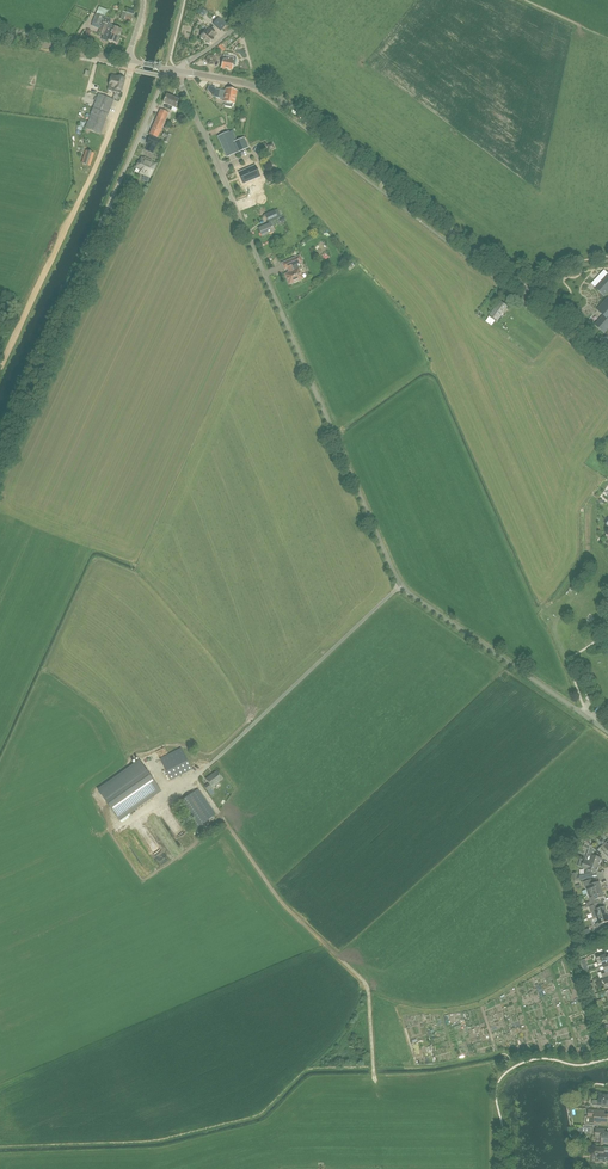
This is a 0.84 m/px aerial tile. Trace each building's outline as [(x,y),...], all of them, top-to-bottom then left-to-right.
[(110,20),(104,17),(108,11),(98,7),(96,14),(91,25),(99,27),(106,30),(105,32),(119,37),(122,30),(113,26),(114,26),(109,24),(110,20)] [(202,17),(207,11),(203,8),(198,13),(202,17)] [(126,12),(125,16),(124,21),(130,23),(132,18),(134,15),(126,12)] [(99,27),(91,25),(100,29),(98,33),(103,35),(101,40),(107,42),(108,40),(116,44),(119,37),(105,32),(106,30),(99,27)] [(205,32),(200,37),(210,44),(214,39),(213,39),(217,34),(209,27),(205,32)] [(205,60),(209,65),(214,64),(216,59),(214,55),(208,55),(205,60)] [(221,68),(232,70),(232,65),(235,66),(236,59),(228,57),(229,57),(223,56),(221,68)] [(124,77),(118,76),(114,75),(114,77),(111,76),(107,89),(120,93),(121,90),(124,77)] [(207,90),(214,97),(224,99),(223,102),(225,102),(224,106),(232,107),(232,103),(234,104),(237,91),(227,89),(226,90),(225,91),(215,89),(215,87),(208,86),(207,90)] [(100,133),(113,100),(99,94),(86,128),(100,133)] [(167,94),(163,103),(166,104),(164,107),(171,110),(172,107),(175,108),(179,99),(167,94)] [(149,134),(157,138),(168,113),(160,109),(149,134)] [(237,141),(233,133),(230,134),(229,132),(218,136),(222,147),(237,141)] [(155,146),(158,139),(150,135),(147,142),(148,143),(146,148),(151,151),(153,145),(155,146)] [(244,138),(237,141),(222,147),(227,157),(248,148),(244,138)] [(87,151),(82,162),(89,165),(93,154),(87,151)] [(139,161),(136,167),(142,169),(141,171),(145,173),(146,174),(146,173),(147,174),(146,176),(149,177),(155,164),(147,160),(148,159),(144,157),(143,159),(142,158),(140,162),(139,161)] [(256,172),(253,166),(239,173),(243,183),(254,179),(252,174),(256,172)] [(274,210),(265,214),(269,222),(278,218),(281,217),(278,208),(274,210)] [(271,223),(258,228),(262,237),(274,231),(271,223)] [(303,262),(300,256),(281,263),(284,270),(287,269),(289,273),(285,275),(289,284),(303,278),(297,264),(303,262)] [(607,296),(607,274),(596,287),(604,295),(606,294),(607,296)] [(597,309),(604,315),(595,324),(604,332),(607,328),(607,298),(597,309)] [(500,301),(489,316),(497,322),(508,306),(500,301)] [(591,304),(587,308),(593,314),(596,310),(591,304)] [(170,780),(192,769),(181,748),(160,758),(170,780)] [(140,761),(98,790),(119,820),(161,790),(140,761)] [(212,786),(223,779),(217,771),(206,779),(209,783),(204,786),(207,790),(212,787),(212,786)] [(177,803),(194,829),(215,815),(198,789),(177,803)] [(133,812),(135,816),(145,810),(143,807),(133,812)] [(606,842),(598,850),(604,855),(607,851),(607,844),(606,842)] [(586,857),(585,860),(600,865),(602,859),(594,856),(596,850),(590,846),(586,857)] [(597,873),(600,865),(585,860),(584,860),(581,868),(597,873)] [(579,875),(579,876),(578,876),(577,872),(572,873),(573,882),(577,881),(580,880),(580,881),(591,878),(590,873),(579,875)] [(602,889),(599,882),(598,877),(592,879),(584,882),(586,890),(587,894),(602,889)] [(604,896),(602,889),(587,894),(589,898),(591,904),(585,905),(586,908),(599,904),(600,903),(598,899),(604,896)] [(600,908),(599,904),(586,908),(587,910),(590,909),(591,912),(592,912),(593,918),(597,917),(607,914),(605,906),(600,908)] [(607,914),(597,917),(599,923),(595,925),(597,930),(606,927),(607,926),(607,922),(607,915),(607,914)] [(597,961),(598,963),(602,961),(603,965),(607,964),(607,956),(605,952),(595,955),(597,961)] [(603,965),(603,966),(599,967),(601,972),(603,978),(607,976),(607,964),(603,965)] [(599,1100),(593,1100),(592,1101),(592,1104),(593,1105),(601,1106),(601,1105),(607,1106),(607,1094),(605,1094),(599,1094),(599,1100)] [(607,1115),(605,1114),(605,1111),(589,1110),(588,1117),(591,1117),(591,1123),(594,1124),(607,1125),(607,1115)] [(605,1132),(605,1129),(596,1129),(595,1137),(601,1137),(601,1143),(607,1144),(607,1133),(605,1132)] [(596,1148),(594,1148),(593,1149),(593,1153),(594,1154),(596,1155),(595,1161),(596,1162),(599,1162),(607,1163),(607,1153),(604,1153),(605,1148),(596,1148)]
